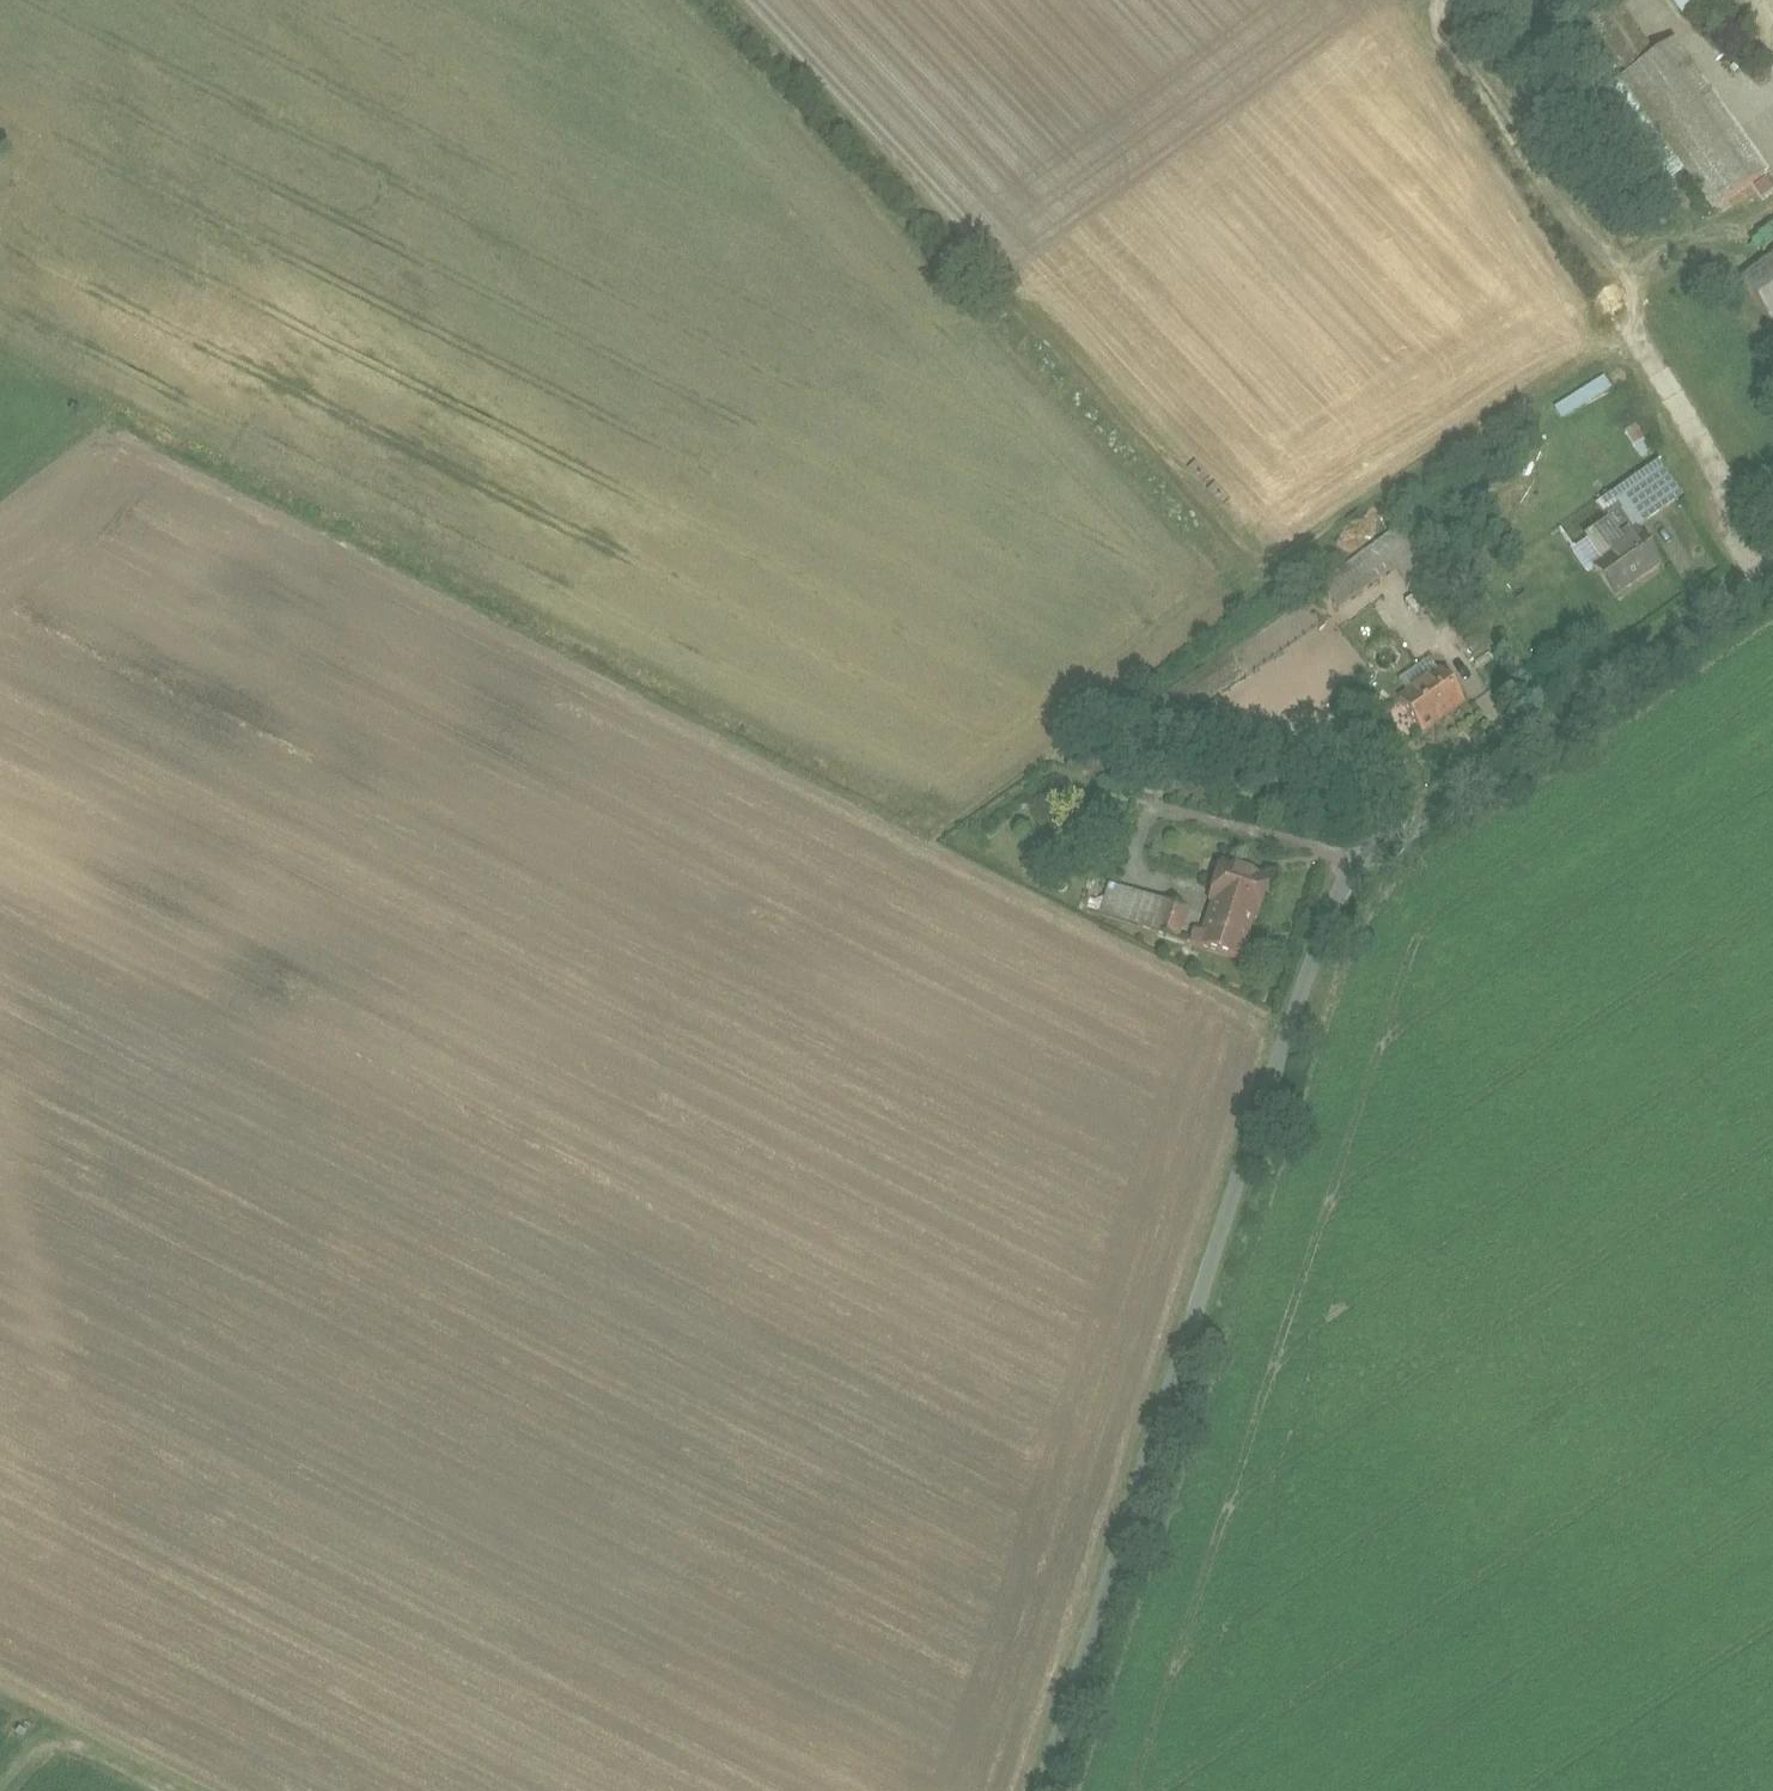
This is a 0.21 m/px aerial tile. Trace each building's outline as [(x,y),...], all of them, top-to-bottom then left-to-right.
[(1656,58),(1616,0),(1612,0),(1582,21),(1590,33),(1582,38),(1606,72),(1614,67),(1623,80),(1656,58)] [(1687,19),(1715,0),(1674,0),(1687,19)] [(1763,174),(1674,45),(1656,58),(1623,80),(1712,210),(1763,174)] [(1754,276),(1772,304),(1772,263),(1754,276)] [(1556,403),(1604,379),(1598,368),(1551,392),(1556,403)] [(1610,378),(1558,405),(1565,418),(1617,391),(1610,378)] [(1658,466),(1616,495),(1639,529),(1682,500),(1658,466)] [(1585,542),(1621,595),(1662,566),(1645,541),(1637,547),(1628,533),(1616,542),(1606,528),(1585,542)] [(1397,531),(1323,584),(1341,609),(1415,556),(1397,531)] [(1406,702),(1424,732),(1462,708),(1437,666),(1409,683),(1416,696),(1406,702)] [(1278,883),(1225,866),(1201,943),(1247,957),(1261,915),(1267,917),(1278,883)] [(1169,906),(1110,888),(1101,916),(1160,934),(1169,906)] [(1169,906),(1160,934),(1177,939),(1186,911),(1169,906)]
